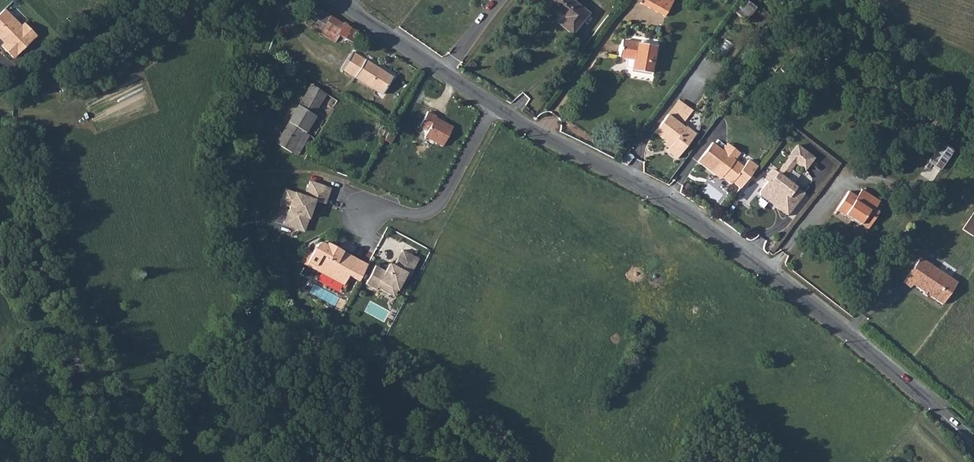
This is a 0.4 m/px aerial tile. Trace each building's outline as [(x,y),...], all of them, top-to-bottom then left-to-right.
[(563,17),(558,23),(572,34),(589,13),(572,0),(550,0),(547,4),(560,15),(561,14),(564,16),(563,17)] [(665,16),(672,3),(669,1),(669,0),(642,0),(640,3),(665,16)] [(314,6),(309,15),(305,23),(305,24),(335,42),(339,36),(358,45),(363,34),(343,24),(330,15),(314,6)] [(3,9),(0,12),(0,38),(3,38),(5,41),(1,45),(13,57),(35,35),(23,23),(20,26),(3,9)] [(301,20),(305,23),(309,15),(304,13),(301,20)] [(650,72),(655,45),(644,44),(640,43),(621,40),(619,56),(627,57),(635,59),(633,68),(633,70),(650,72)] [(381,94),(392,76),(351,52),(341,69),(381,94)] [(633,68),(635,59),(627,57),(626,66),(627,67),(633,68)] [(310,84),(298,105),(314,114),(326,94),(310,84)] [(678,100),(654,132),(666,142),(671,145),(669,148),(666,151),(676,159),(695,134),(686,126),(685,128),(681,124),(692,110),(678,100)] [(306,132),(316,115),(314,114),(298,105),(288,122),(306,132)] [(436,116),(427,111),(420,126),(428,130),(424,137),(442,146),(453,127),(435,117),(436,116)] [(298,155),(310,135),(306,132),(288,122),(276,143),(292,152),(298,155)] [(398,129),(391,125),(384,140),(390,143),(398,129)] [(305,159),(317,139),(310,135),(298,155),(305,159)] [(943,143),(953,149),(956,144),(947,137),(943,143)] [(940,170),(953,150),(953,149),(943,143),(941,141),(928,161),(940,170)] [(721,177),(731,184),(732,182),(740,188),(757,166),(748,160),(743,166),(734,160),(722,150),(712,142),(697,162),(715,175),(716,173),(721,177)] [(722,150),(734,160),(740,153),(727,143),(722,150)] [(787,157),(788,158),(795,162),(804,170),(813,158),(797,145),(787,157)] [(784,163),(790,168),(795,162),(788,158),(784,163)] [(778,204),(776,206),(787,215),(803,193),(783,178),(790,168),(784,163),(777,173),(772,169),(764,179),(767,181),(760,191),(760,195),(769,201),(772,201),(772,200),(778,204)] [(331,187),(311,180),(306,196),(286,189),(281,202),(291,206),(285,223),(305,230),(315,199),(326,202),(331,187)] [(852,218),(851,220),(860,225),(860,224),(868,229),(879,212),(874,209),(879,201),(861,189),(856,196),(848,191),(836,210),(845,216),(846,215),(849,217),(850,216),(852,218)] [(973,233),(973,211),(962,228),(973,235),(973,233)] [(324,242),(317,244),(308,261),(325,270),(333,278),(344,284),(349,275),(358,280),(367,263),(340,248),(337,255),(333,253),(333,248),(335,245),(325,240),(324,242)] [(376,265),(366,283),(377,288),(378,286),(379,283),(396,292),(406,274),(409,276),(419,258),(403,249),(392,269),(387,267),(386,270),(376,265)] [(924,292),(928,294),(943,304),(957,282),(919,257),(903,282),(910,287),(913,284),(924,292)] [(325,270),(308,261),(306,264),(333,278),(325,270)] [(396,292),(379,283),(378,286),(394,295),(396,292)]
